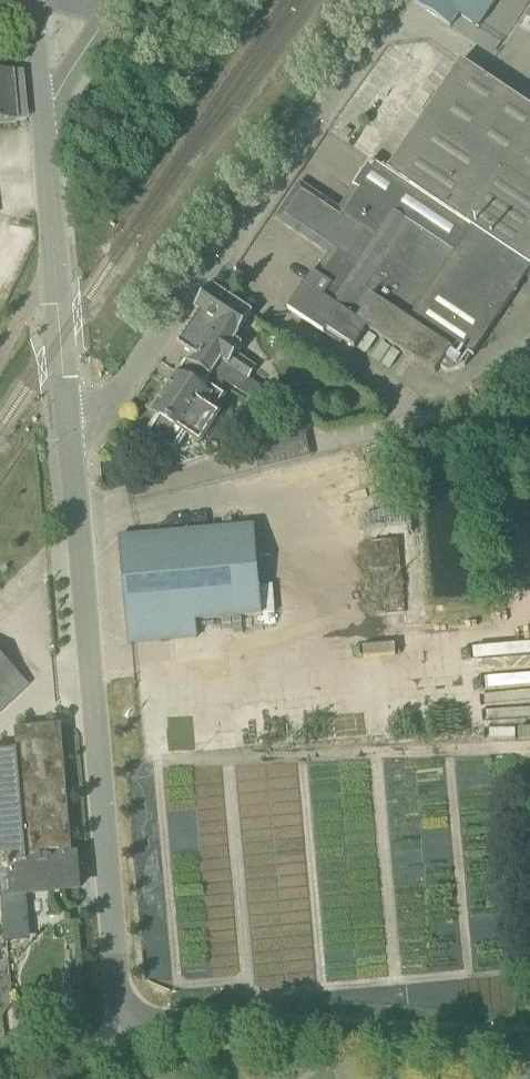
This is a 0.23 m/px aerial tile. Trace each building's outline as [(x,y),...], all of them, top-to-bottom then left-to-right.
[(142,4),(153,12),(162,0),(145,0),(142,4)] [(459,15),(479,29),(496,2),(498,0),(423,0),(419,6),(451,28),(459,15)] [(462,62),(387,172),(529,268),(529,108),(462,62)] [(16,122),(27,121),(23,71),(11,72),(0,74),(0,123),(16,122)] [(313,275),(289,312),(325,336),(327,332),(355,351),(369,330),(436,375),(440,369),(449,374),(466,369),(528,276),(529,273),(529,268),(387,172),(371,161),(353,187),(354,188),(340,209),(300,183),(276,220),(328,255),(314,275),(313,275)] [(221,387),(224,382),(253,402),(262,388),(249,380),(256,369),(237,356),(243,347),(234,341),(253,314),(225,295),(224,293),(211,285),(194,310),(198,313),(177,345),(192,355),(187,364),(210,379),(221,387)] [(187,364),(179,375),(154,413),(161,418),(149,435),(174,452),(186,435),(201,445),(219,418),(213,414),(223,398),(206,387),(210,379),(187,364)] [(251,440),(275,443),(278,421),(253,418),(251,440)] [(254,527),(120,539),(129,645),(195,639),(194,622),(262,616),(254,527)] [(274,610),(273,585),(261,586),(263,611),(274,610)] [(28,685),(0,655),(0,711),(28,685)] [(73,858),(61,726),(15,730),(17,751),(0,753),(0,870),(12,869),(11,864),(73,858)] [(11,864),(12,869),(14,895),(79,889),(77,858),(73,858),(11,864)]
